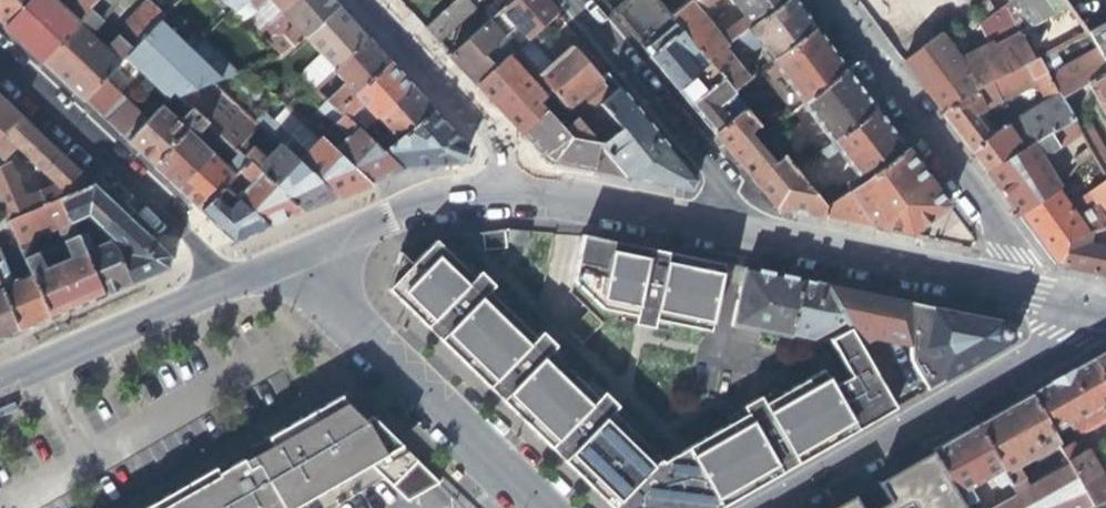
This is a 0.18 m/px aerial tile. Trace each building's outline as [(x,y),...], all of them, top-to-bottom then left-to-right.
[(2,25),(24,0),(0,0),(0,23),(2,25)] [(2,25),(24,46),(38,59),(93,0),(73,0),(63,11),(51,0),(24,0),(2,25)] [(113,0),(93,0),(38,59),(58,78),(80,99),(99,78),(120,55),(153,18),(158,13),(144,0),(140,0),(110,33),(112,36),(101,47),(84,31),(113,0)] [(225,9),(237,0),(216,0),(225,9)] [(225,9),(235,19),(261,0),(237,0),(225,9)] [(300,34),(337,6),(332,0),(291,0),(276,11),(288,24),(262,44),(273,55),(300,34)] [(276,11),(291,0),(266,0),(276,11)] [(478,0),(449,0),(423,22),(437,37),(479,2),(478,0)] [(502,6),(529,35),(554,12),(544,0),(508,0),(502,6)] [(678,28),(669,15),(689,0),(617,0),(608,8),(626,29),(647,53),(678,28)] [(689,0),(669,15),(678,28),(691,45),(703,61),(722,47),(724,45),(715,33),(689,0)] [(740,14),(750,26),(784,0),(730,0),(740,14)] [(750,26),(745,29),(756,44),(768,60),(814,26),(804,13),(794,0),(784,0),(750,26)] [(941,0),(879,0),(886,9),(902,30),(941,1),(941,0)] [(986,40),(1013,27),(1046,11),(1040,0),(1008,0),(1008,1),(974,19),(986,40)] [(300,34),(331,68),(366,38),(352,22),(337,6),(300,34)] [(740,14),(715,33),(724,45),(728,42),(745,29),(750,26),(740,14)] [(153,18),(120,55),(131,65),(152,85),(166,98),(174,95),(207,82),(229,73),(219,63),(211,71),(187,49),(194,40),(186,33),(179,41),(153,18)] [(466,70),(477,81),(507,54),(515,48),(489,18),(450,52),(466,70)] [(1105,18),(1088,27),(1085,28),(1093,43),(1105,66),(1105,19),(1105,18)] [(768,60),(800,102),(845,67),(831,49),(814,26),(768,60)] [(957,65),(972,91),(1030,58),(1013,27),(986,40),(953,58),(957,65)] [(683,52),(691,45),(678,28),(647,53),(664,76),(686,103),(717,79),(705,64),(697,70),(683,52)] [(502,33),(515,48),(520,43),(507,29),(502,33)] [(756,44),(745,29),(728,42),(740,57),(756,44)] [(340,82),(321,98),(331,107),(387,61),(376,48),(366,38),(331,68),(330,69),(340,82)] [(1093,43),(1058,64),(1045,71),(1059,95),(1084,81),(1105,122),(1105,66),(1093,43)] [(580,89),(591,103),(614,84),(602,70),(595,77),(584,64),(567,44),(536,73),(562,105),(580,89)] [(746,77),(722,47),(703,61),(705,64),(717,79),(727,92),(746,77)] [(1040,53),(1036,55),(1045,71),(1058,64),(1049,48),(1040,53)] [(541,94),(507,54),(477,81),(503,109),(522,130),(545,110),(536,98),(541,94)] [(1059,95),(1045,71),(1036,55),(1030,58),(972,91),(936,111),(960,143),(982,173),(1070,116),(1059,95)] [(369,118),(372,116),(410,86),(400,75),(387,61),(331,107),(341,117),(357,105),(369,118)] [(936,111),(972,91),(957,65),(919,87),(928,100),(936,111)] [(800,102),(829,142),(875,109),(845,67),(800,102)] [(99,78),(80,99),(125,141),(143,120),(99,78)] [(727,99),(735,110),(741,106),(727,92),(717,79),(686,103),(697,116),(710,130),(728,116),(719,105),(727,99)] [(174,95),(187,109),(195,116),(203,124),(233,152),(242,161),(296,213),(314,205),(332,197),(279,149),(266,162),(241,137),(253,125),(207,82),(174,95)] [(591,103),(573,118),(620,175),(648,181),(686,188),(692,178),(614,84),(591,103)] [(383,129),(367,141),(375,149),(430,108),(419,96),(410,86),(372,116),(383,129)] [(18,114),(0,97),(0,133),(18,114)] [(329,147),(328,149),(365,184),(380,177),(397,170),(375,149),(367,141),(355,130),(341,117),(331,107),(321,98),(319,97),(312,105),(328,120),(315,134),(329,147)] [(138,154),(149,164),(195,116),(187,109),(174,122),(156,106),(143,120),(125,141),(138,154)] [(757,124),(741,106),(735,110),(728,116),(710,130),(729,154),(773,206),(801,212),(821,216),(823,205),(816,195),(793,168),(778,150),(766,159),(745,134),(757,124)] [(465,147),(430,108),(375,149),(397,170),(427,166),(459,162),(465,147)] [(834,182),(816,195),(823,205),(846,189),(903,147),(889,128),(875,109),(829,142),(818,150),(823,158),(834,150),(852,174),(837,185),(834,182)] [(557,125),(545,110),(522,130),(534,144),(549,161),(583,167),(620,175),(573,118),(570,115),(557,125)] [(4,219),(56,198),(91,184),(54,148),(18,114),(0,133),(0,157),(12,146),(50,184),(21,197),(7,163),(0,165),(0,211),(4,219)] [(195,116),(149,164),(162,176),(173,186),(206,153),(207,151),(191,135),(203,124),(195,116)] [(1078,130),(1070,116),(982,173),(996,192),(1013,214),(1048,190),(1053,186),(1051,184),(1035,150),(1038,149),(1049,148),(1078,130)] [(265,135),(279,149),(332,197),(348,191),(365,184),(328,149),(316,138),(303,152),(275,125),(265,135)] [(911,234),(946,204),(903,147),(846,189),(872,226),(911,234)] [(1048,190),(1013,214),(1031,238),(1049,263),(1057,264),(1061,237),(1100,226),(1105,223),(1105,182),(1087,148),(1076,155),(1074,152),(1068,158),(1070,162),(1066,167),(1080,194),(1087,207),(1066,218),(1059,207),(1048,190)] [(206,153),(173,186),(185,198),(196,208),(210,194),(232,171),(242,161),(233,152),(219,166),(206,153)] [(231,196),(232,197),(263,227),(280,219),(296,213),(242,161),(232,171),(244,183),(231,196)] [(96,226),(98,225),(124,215),(107,199),(91,184),(56,198),(72,235),(78,233),(71,218),(84,213),(96,226)] [(846,189),(823,205),(821,216),(843,220),(872,226),(846,189)] [(224,206),(210,194),(196,208),(212,224),(230,241),(249,233),(263,227),(232,197),(224,206)] [(1080,194),(1059,207),(1066,218),(1087,207),(1080,194)] [(26,272),(47,320),(73,309),(99,298),(72,235),(56,198),(4,219),(9,232),(26,272)] [(126,254),(116,260),(127,285),(145,278),(164,269),(166,254),(144,233),(124,215),(98,225),(126,254)] [(9,232),(4,219),(0,221),(0,235),(9,232)] [(1057,264),(1105,272),(1105,223),(1100,226),(1061,237),(1057,264)] [(478,231),(480,247),(502,245),(500,228),(478,231)] [(503,240),(524,242),(525,231),(504,229),(503,240)] [(72,235),(99,298),(113,291),(127,285),(116,260),(112,250),(102,240),(87,247),(81,232),(78,233),(72,235)] [(720,262),(579,235),(570,280),(598,308),(613,311),(632,315),(634,305),(637,305),(640,291),(637,290),(644,256),(651,258),(648,275),(656,277),(653,292),(651,292),(648,308),(653,309),(651,318),(671,322),(706,329),(708,322),(720,262)] [(387,289),(612,507),(627,507),(630,506),(629,505),(637,497),(630,491),(641,480),(643,482),(654,471),(650,467),(658,459),(624,426),(610,412),(602,420),(600,418),(590,428),(592,430),(568,455),(563,451),(568,445),(568,444),(575,437),(569,431),(580,420),(582,422),(593,410),(588,406),(596,399),(582,385),(562,366),(548,351),(541,359),(539,357),(528,367),(530,369),(506,394),(502,390),(507,385),(506,384),(514,376),(507,370),(518,359),(520,361),(531,350),(527,346),(535,338),(520,324),(501,305),(486,291),(479,298),(477,296),(467,307),(469,309),(444,334),(440,330),(445,324),(444,324),(452,316),(446,310),(457,298),(458,300),(469,289),(466,286),(473,278),(459,264),(434,240),(409,265),(387,289)] [(394,251),(387,289),(409,265),(394,251)] [(632,315),(613,311),(611,319),(642,326),(669,331),(671,322),(651,318),(653,309),(648,308),(651,292),(653,292),(656,277),(648,275),(651,258),(644,256),(637,290),(640,291),(637,305),(634,305),(632,315)] [(464,258),(459,264),(473,278),(466,286),(469,289),(458,300),(457,298),(446,310),(452,316),(444,324),(445,324),(440,330),(444,334),(469,309),(467,307),(477,296),(479,298),(486,291),(501,305),(507,299),(488,281),(464,258)] [(17,333),(32,326),(47,320),(26,272),(8,280),(0,262),(0,295),(17,333)] [(788,337),(789,331),(800,279),(741,267),(729,325),(788,337)] [(815,337),(842,321),(821,283),(811,281),(800,279),(789,331),(815,337)] [(873,335),(875,294),(852,290),(821,283),(842,321),(846,329),(855,345),(873,335)] [(907,338),(906,301),(895,298),(875,294),(873,335),(907,338)] [(2,339),(17,333),(0,295),(0,340),(2,339)] [(908,357),(927,388),(1013,339),(1010,321),(954,310),(906,301),(907,338),(908,357)] [(526,318),(520,324),(535,338),(527,346),(531,350),(520,361),(518,359),(507,370),(514,376),(506,384),(507,385),(502,390),(506,394),(530,369),(528,367),(539,357),(541,359),(548,351),(562,366),(569,359),(550,341),(526,318)] [(717,502),(719,507),(856,429),(852,421),(870,411),(874,418),(892,408),(855,345),(846,329),(827,340),(849,377),(840,382),(831,387),(822,370),(779,395),(761,405),(766,414),(764,415),(771,428),(774,426),(791,457),(786,460),(782,453),(781,454),(776,445),(768,449),(760,435),(763,434),(755,421),(750,423),(745,414),(728,424),(689,446),(684,449),(703,480),(700,482),(703,488),(706,486),(715,503),(717,502)] [(1087,359),(1105,392),(1105,348),(1087,359)] [(1027,393),(1049,432),(1060,426),(1065,433),(1074,435),(1105,418),(1105,419),(1105,392),(1087,359),(1063,373),(1027,393)] [(588,379),(582,385),(596,399),(588,406),(593,410),(582,422),(580,420),(569,431),(575,437),(568,444),(568,445),(563,451),(568,455),(592,430),(590,428),(600,418),(602,420),(610,412),(624,426),(630,420),(611,401),(588,379)] [(724,416),(728,424),(745,414),(750,423),(755,421),(763,434),(760,435),(768,449),(776,445),(781,454),(782,453),(786,460),(791,457),(774,426),(771,428),(764,415),(766,414),(761,405),(779,395),(775,387),(724,416)] [(296,506),(301,503),(347,475),(382,454),(400,445),(346,392),(309,413),(262,440),(250,447),(195,479),(142,507),(293,507),(296,506)] [(1056,444),(1049,432),(1027,393),(1005,406),(973,424),(1006,482),(1013,494),(1018,491),(1014,482),(1016,479),(1010,469),(1056,444)] [(852,421),(856,429),(865,424),(874,418),(870,411),(852,421)] [(995,488),(1006,482),(973,424),(952,436),(929,449),(963,507),(973,502),(965,488),(988,475),(995,488)] [(1102,483),(1080,447),(1072,451),(1067,440),(1057,447),(1066,464),(1089,505),(1105,498),(1105,481),(1102,483)] [(439,483),(400,445),(382,454),(408,500),(439,483)] [(658,459),(650,467),(654,471),(643,482),(641,480),(630,491),(637,497),(629,505),(630,506),(627,507),(640,507),(656,493),(653,491),(664,480),(665,482),(673,474),(686,487),(698,507),(718,507),(719,507),(717,502),(715,503),(706,486),(703,488),(700,482),(703,480),(684,449),(661,462),(658,459)] [(963,507),(929,449),(902,465),(878,479),(891,501),(878,507),(964,507),(963,507)] [(1018,491),(1013,494),(987,507),(1081,507),(1089,505),(1066,464),(1018,491)] [(686,487),(673,474),(665,482),(664,480),(653,491),(656,493),(640,507),(698,507),(686,487)] [(852,493),(827,507),(860,507),(852,493)]
